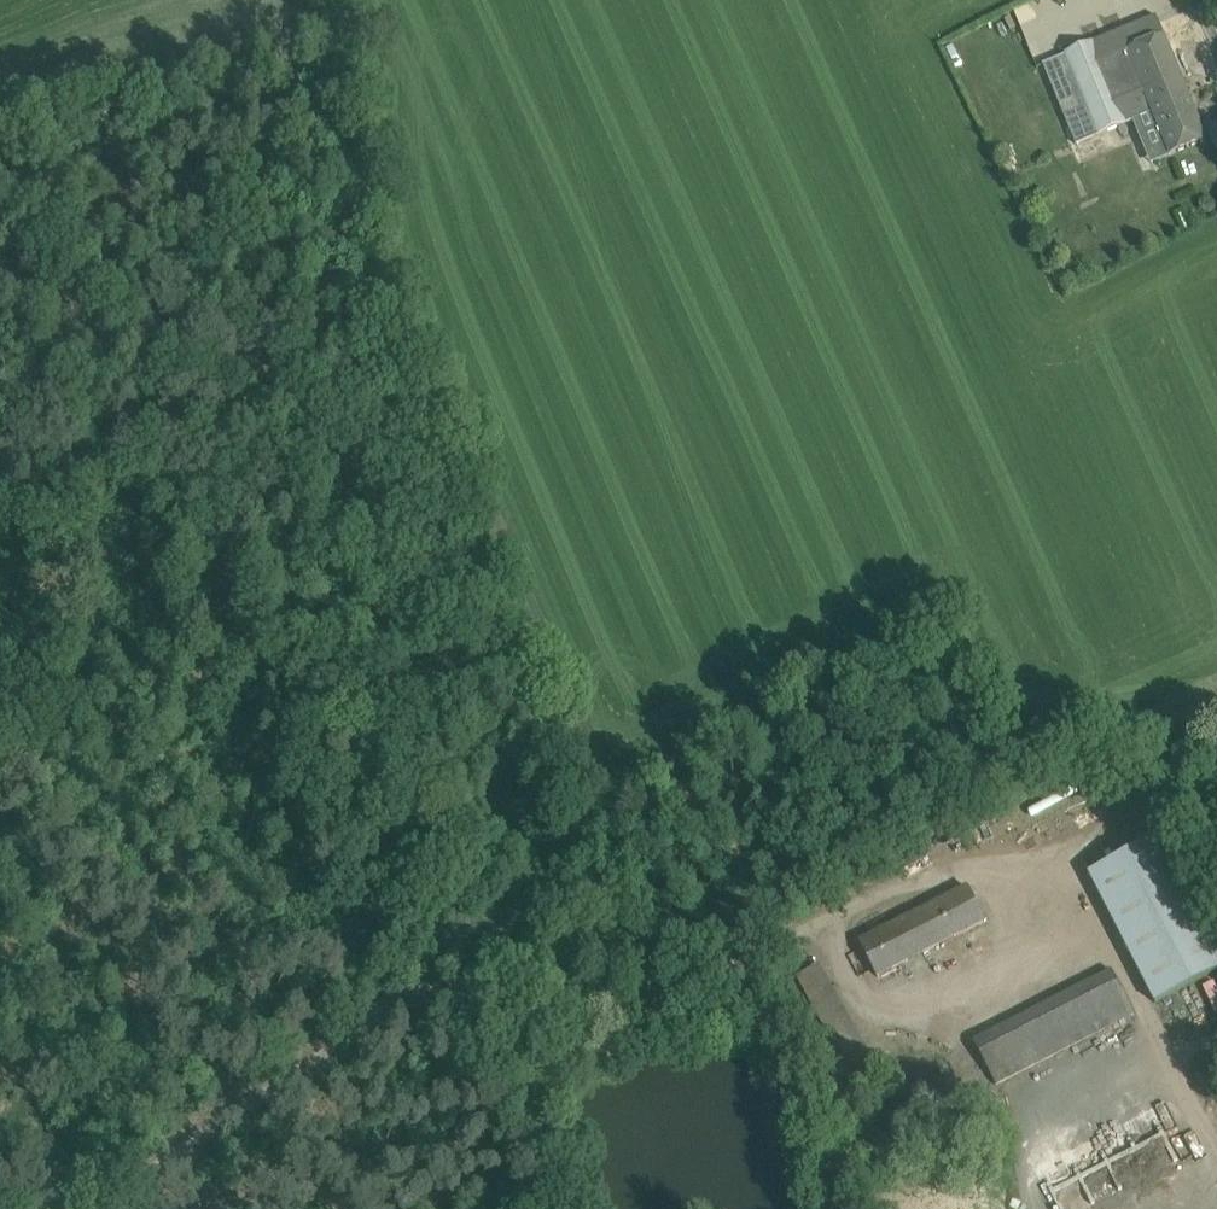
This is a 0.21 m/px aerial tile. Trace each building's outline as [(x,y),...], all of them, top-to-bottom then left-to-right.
[(1044,64),(1077,144),(1153,112),(1171,155),(1207,140),(1156,17),(1044,64)] [(1157,1004),(1216,973),(1216,941),(1163,838),(1090,875),(1157,1004)] [(986,922),(979,909),(968,887),(860,942),(878,977),(986,922)] [(820,962),(792,977),(834,1055),(862,1040),(820,962)] [(974,1042),(997,1086),(1135,1015),(1112,970),(974,1042)]
